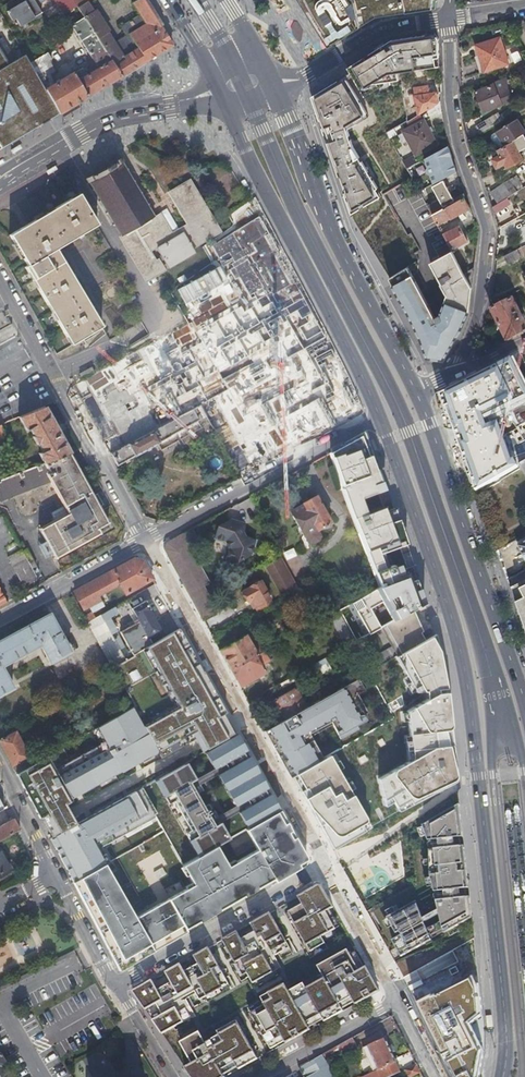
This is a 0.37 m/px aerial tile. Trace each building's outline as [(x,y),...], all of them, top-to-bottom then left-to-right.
[(35,0),(24,0),(6,10),(12,20),(14,19),(19,26),(33,19),(32,18),(42,12),(35,0)] [(74,4),(72,0),(55,0),(63,12),(74,4)] [(120,77),(127,72),(171,44),(143,0),(135,0),(131,2),(138,15),(134,18),(140,27),(127,35),(135,49),(124,56),(119,49),(117,50),(93,11),(91,12),(85,1),(76,7),(81,16),(120,77)] [(329,41),(378,9),(428,3),(429,0),(304,0),(329,41)] [(56,112),(57,114),(120,77),(81,16),(70,23),(97,66),(86,72),(81,66),(55,82),(49,73),(53,71),(48,62),(50,58),(46,53),(29,63),(56,112)] [(516,34),(509,22),(501,23),(510,41),(518,37),(516,34)] [(54,46),(64,39),(59,31),(48,38),(54,46)] [(392,40),(349,67),(365,93),(385,81),(400,80),(399,72),(437,67),(435,58),(440,58),(439,39),(434,33),(392,40)] [(56,112),(29,63),(24,54),(14,60),(0,35),(0,145),(27,129),(56,112)] [(477,45),(480,56),(484,72),(508,65),(501,39),(477,45)] [(484,72),(480,56),(475,57),(478,74),(484,72)] [(510,63),(514,73),(524,68),(524,57),(510,63)] [(312,95),(351,213),(381,196),(377,188),(378,187),(363,160),(358,162),(356,159),(360,156),(354,146),(349,128),(370,115),(346,74),(312,95)] [(507,89),(507,79),(476,92),(484,112),(511,100),(507,89)] [(419,114),(439,103),(435,93),(430,94),(427,86),(412,88),(419,114)] [(475,126),(479,134),(502,120),(501,119),(498,114),(498,113),(475,126)] [(523,135),(524,133),(524,131),(518,119),(496,131),(504,146),(523,135)] [(438,147),(425,120),(403,132),(416,159),(438,147)] [(502,147),(503,148),(498,151),(499,154),(491,159),(496,167),(503,163),(506,168),(522,159),(519,151),(524,148),(524,139),(523,135),(504,146),(502,147)] [(448,146),(425,158),(428,166),(427,168),(426,170),(427,172),(429,174),(431,175),(434,184),(457,172),(448,146)] [(124,163),(121,158),(114,162),(115,163),(94,176),(93,176),(85,180),(87,185),(90,183),(94,189),(92,190),(94,192),(95,191),(101,200),(99,201),(101,203),(102,202),(108,212),(107,213),(107,214),(109,213),(115,224),(114,225),(115,226),(116,225),(147,280),(165,270),(159,259),(156,260),(151,252),(158,249),(170,268),(195,253),(188,242),(196,236),(200,242),(219,232),(189,182),(173,191),(193,227),(166,242),(153,220),(154,218),(147,207),(149,206),(149,205),(146,206),(140,195),(142,194),(141,192),(139,193),(133,184),(135,182),(134,181),(132,182),(126,172),(128,171),(127,169),(125,170),(122,164),(124,163)] [(496,188),(504,200),(517,192),(509,179),(496,188)] [(432,214),(445,207),(444,205),(453,200),(443,181),(433,186),(440,201),(428,207),(432,214)] [(87,320),(94,333),(104,327),(56,250),(98,224),(79,193),(10,236),(28,267),(25,269),(64,333),(87,320)] [(468,204),(466,197),(445,207),(432,214),(434,217),(436,223),(449,216),(450,217),(470,208),(468,204)] [(325,344),(247,201),(227,213),(235,232),(210,246),(218,263),(173,289),(192,325),(173,336),(207,403),(201,406),(238,477),(356,412),(325,344)] [(446,226),(440,229),(442,233),(444,232),(452,247),(466,239),(458,224),(449,230),(446,226)] [(517,249),(503,256),(507,263),(520,256),(517,249)] [(407,266),(388,277),(403,304),(418,335),(425,357),(443,359),(460,330),(468,313),(471,287),(462,271),(450,250),(429,261),(441,282),(440,283),(446,294),(439,314),(434,316),(407,266)] [(471,285),(474,266),(463,272),(471,285)] [(524,332),(524,325),(512,299),(491,310),(506,342),(524,333),(524,332)] [(72,346),(94,333),(87,320),(64,333),(72,346)] [(173,336),(71,390),(108,457),(201,406),(207,403),(173,336)] [(513,358),(516,363),(524,359),(524,352),(513,358)] [(82,375),(85,381),(96,375),(93,369),(82,375)] [(499,422),(516,413),(524,409),(524,382),(524,381),(486,400),(451,418),(460,442),(499,422)] [(441,393),(448,411),(460,407),(453,389),(441,393)] [(44,464),(70,454),(44,407),(19,417),(26,431),(31,429),(34,436),(32,437),(36,445),(38,444),(42,451),(38,453),(44,464)] [(516,413),(522,425),(524,429),(524,409),(516,413)] [(108,457),(118,466),(183,430),(200,419),(195,410),(155,432),(122,449),(108,457)] [(516,413),(499,422),(504,432),(505,434),(522,425),(516,413)] [(504,432),(499,422),(460,442),(469,467),(482,460),(477,446),(504,432)] [(365,590),(384,622),(421,604),(361,430),(323,448),(326,454),(323,455),(371,587),(365,590)] [(210,438),(202,442),(210,457),(204,460),(213,476),(227,468),(210,438)] [(70,454),(44,464),(26,471),(0,481),(0,496),(47,477),(67,514),(40,529),(55,557),(100,533),(97,528),(107,522),(70,454)] [(482,460),(469,467),(477,491),(504,476),(499,468),(496,469),(489,456),(482,460)] [(305,505),(291,512),(305,536),(317,528),(318,530),(331,522),(329,519),(332,518),(327,510),(325,511),(322,505),(324,504),(322,500),(319,501),(317,496),(304,504),(305,505)] [(228,521),(217,527),(213,538),(224,541),(229,549),(226,558),(237,562),(251,554),(255,541),(244,537),(241,533),(244,525),(228,521)] [(37,577),(36,576),(34,572),(24,555),(12,535),(8,527),(0,532),(0,543),(24,584),(37,577)] [(165,548),(203,619),(216,612),(202,586),(208,582),(189,547),(199,541),(192,529),(168,542),(165,548)] [(292,548),(282,552),(285,560),(295,556),(292,548)] [(32,550),(24,555),(34,572),(42,568),(32,550)] [(136,558),(74,592),(84,609),(89,606),(92,613),(104,606),(98,597),(120,584),(125,594),(153,578),(151,576),(144,562),(136,558)] [(298,590),(280,558),(265,566),(283,598),(298,590)] [(334,570),(320,578),(324,586),(338,578),(334,570)] [(250,599),(257,611),(273,602),(261,580),(243,590),(248,599),(250,599)] [(511,587),(524,626),(524,614),(517,591),(524,586),(524,580),(511,587)] [(517,591),(524,614),(524,586),(517,591)] [(95,618),(92,613),(83,617),(86,623),(95,618)] [(0,643),(0,668),(40,646),(49,663),(69,652),(49,615),(0,643)] [(100,615),(95,618),(86,623),(111,669),(124,661),(100,615)] [(401,760),(368,780),(373,800),(377,806),(383,805),(390,813),(449,780),(445,693),(434,634),(387,657),(408,694),(416,692),(417,700),(397,712),(401,760)] [(230,669),(261,652),(259,649),(256,651),(247,635),(219,649),(230,669)] [(267,649),(261,652),(230,669),(239,686),(269,671),(266,665),(274,660),(267,649)] [(314,666),(301,673),(306,681),(319,674),(314,666)] [(11,690),(0,668),(0,696),(11,690)] [(364,690),(357,678),(307,706),(285,718),(266,729),(270,735),(275,732),(278,739),(271,743),(281,761),(286,759),(295,774),(323,759),(309,732),(330,721),(340,740),(359,729),(357,726),(366,720),(353,696),(364,690)] [(273,699),(285,718),(307,706),(296,686),(273,699)] [(0,740),(0,743),(12,765),(26,758),(29,756),(16,732),(13,733),(8,736),(0,740)] [(238,734),(206,752),(215,768),(220,765),(247,751),(238,734)] [(247,751),(220,765),(224,771),(250,757),(247,751)] [(224,771),(222,772),(239,802),(241,802),(267,787),(250,757),(224,771)] [(362,830),(323,759),(295,774),(286,778),(323,850),(362,830)] [(186,762),(154,779),(163,795),(170,792),(189,781),(195,778),(186,762)] [(189,781),(170,792),(194,836),(213,826),(189,781)] [(46,836),(71,883),(105,865),(94,844),(155,812),(142,786),(46,836)] [(267,787),(241,802),(244,808),(271,794),(267,787)] [(244,808),(239,811),(248,828),(279,810),(271,794),(244,808)] [(460,804),(423,825),(429,840),(455,837),(454,829),(462,828),(460,804)] [(304,859),(279,810),(248,828),(259,849),(227,863),(216,845),(196,855),(182,863),(193,883),(129,918),(105,865),(71,883),(118,966),(301,865),(304,859)] [(19,830),(14,819),(0,827),(0,841),(19,830)] [(194,836),(188,839),(196,855),(216,845),(228,838),(219,822),(213,826),(194,836)] [(454,829),(455,837),(463,836),(462,828),(454,829)] [(464,845),(455,846),(457,863),(456,863),(456,871),(458,871),(460,888),(469,887),(464,845)] [(455,846),(430,849),(431,875),(435,891),(460,888),(458,871),(456,871),(456,863),(457,863),(455,846)] [(9,871),(0,855),(0,877),(9,871)] [(322,885),(319,884),(297,897),(301,904),(289,911),(311,951),(325,942),(322,936),(336,928),(326,911),(330,909),(334,907),(322,885)] [(437,900),(444,932),(472,916),(471,904),(463,905),(462,897),(437,900)] [(428,930),(417,900),(388,916),(399,936),(403,943),(428,930)] [(326,911),(336,928),(340,926),(330,909),(326,911)] [(290,947),(271,913),(250,925),(255,933),(241,941),(236,933),(224,940),(243,974),(248,972),(254,983),(278,969),(271,957),(290,947)] [(432,939),(428,930),(403,943),(399,936),(393,939),(402,955),(432,939)] [(0,945),(0,967),(13,960),(4,943),(0,945)] [(229,983),(210,948),(195,957),(199,964),(185,973),(181,966),(167,974),(172,983),(159,991),(153,981),(135,992),(134,993),(163,1033),(192,1017),(187,1007),(190,1005),(186,999),(196,993),(201,999),(229,983)] [(252,1012),(269,1043),(283,1035),(287,1042),(311,1029),(309,1026),(307,1022),(321,1014),(324,1018),(325,1021),(344,1010),(342,1008),(340,1003),(352,996),(355,1001),(356,1003),(380,990),(367,966),(365,967),(360,970),(350,954),(348,949),(318,965),(322,972),(325,978),(307,988),(304,983),(289,991),(285,984),(262,997),(263,999),(266,1004),(252,1012)] [(350,954),(360,970),(365,967),(356,951),(350,954)] [(307,988),(325,978),(322,972),(304,983),(307,988)] [(355,1001),(352,996),(340,1003),(342,1008),(355,1001)] [(252,1012),(266,1004),(263,999),(249,1007),(252,1012)] [(307,1022),(309,1026),(324,1018),(321,1014),(307,1022)] [(181,1042),(193,1063),(186,1067),(193,1076),(224,1076),(225,1076),(224,1074),(221,1069),(235,1061),(238,1066),(239,1068),(258,1058),(237,1020),(218,1030),(220,1034),(206,1042),(204,1038),(200,1031),(181,1042)] [(204,1038),(206,1042),(220,1034),(218,1030),(204,1038)] [(396,1061),(395,1059),(385,1037),(364,1047),(373,1067),(368,1069),(369,1072),(377,1068),(378,1069),(396,1061)] [(352,1038),(337,1046),(338,1047),(325,1054),(328,1060),(340,1053),(341,1055),(356,1046),(352,1038)] [(299,1067),(305,1076),(335,1076),(322,1055),(299,1067)] [(238,1066),(235,1061),(221,1069),(224,1074),(238,1066)] [(378,1069),(377,1068),(369,1072),(361,1076),(362,1076),(389,1076),(401,1071),(396,1061),(378,1069)] [(415,1074),(421,1071),(417,1063),(407,1068),(409,1074),(411,1075),(413,1075),(415,1074)] [(9,1065),(6,1066),(6,1067),(4,1069),(9,1076),(16,1076),(9,1065)]
